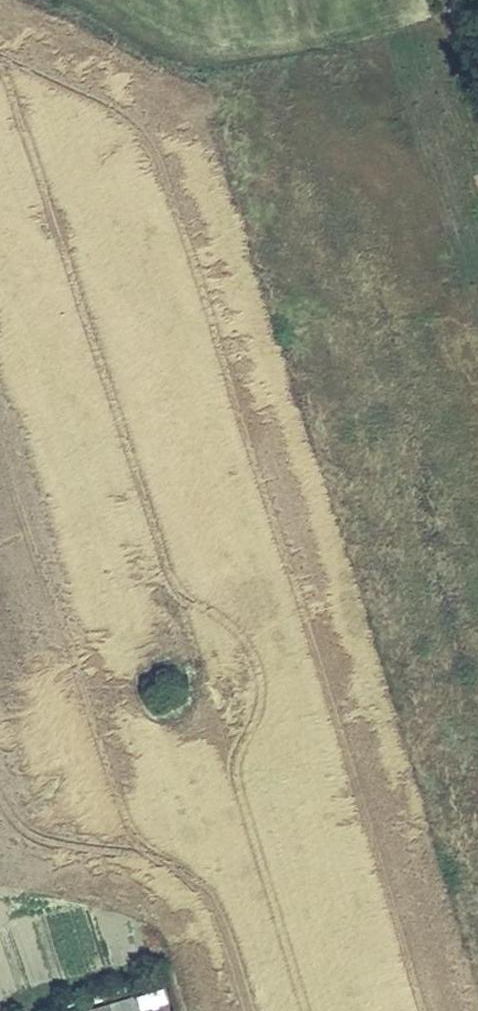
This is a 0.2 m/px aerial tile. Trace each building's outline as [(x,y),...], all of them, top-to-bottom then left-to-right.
[(141,1008),(166,1005),(165,993),(95,1003),(96,1010),(141,1010),(141,1008)]
